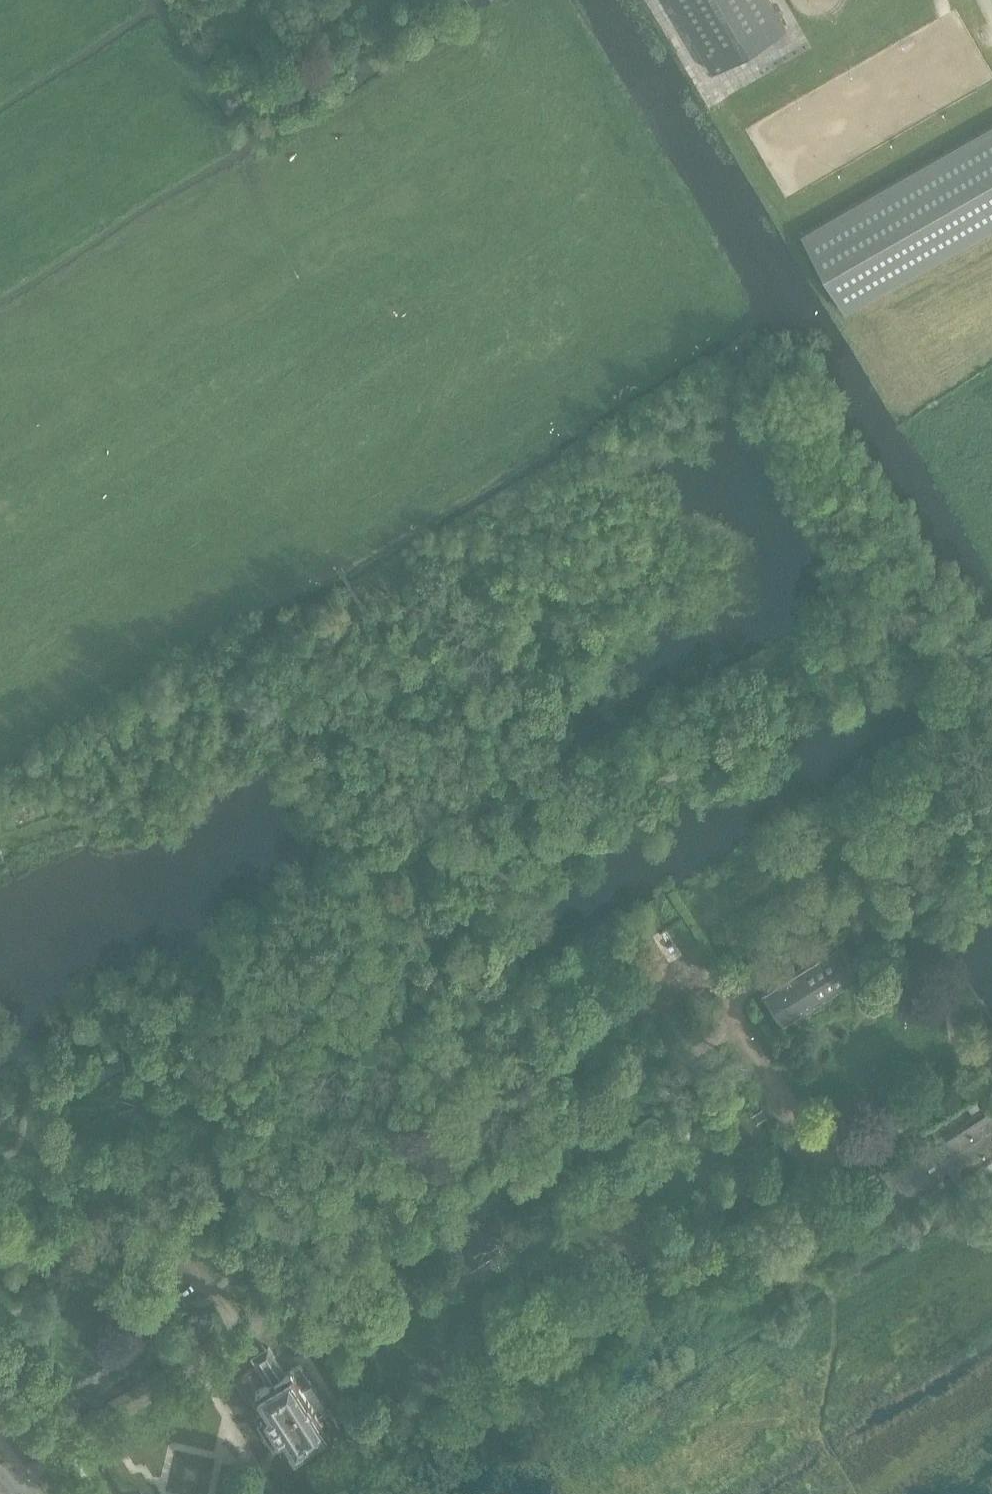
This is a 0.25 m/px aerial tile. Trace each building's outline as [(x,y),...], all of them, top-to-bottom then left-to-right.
[(324,0),(314,5),(321,18),(331,13),(324,0)] [(713,71),(786,29),(770,0),(671,0),(713,71)] [(802,234),(846,311),(991,227),(991,126),(802,234)] [(841,942),(763,991),(782,1021),(860,972),(841,942)] [(985,1113),(937,1143),(934,1139),(933,1140),(950,1167),(957,1178),(991,1156),(991,1109),(985,1113)] [(893,1203),(907,1194),(904,1189),(935,1169),(941,1178),(944,1176),(942,1172),(950,1167),(933,1140),(875,1176),(893,1203)] [(251,1358),(267,1384),(284,1373),(268,1348),(251,1358)] [(340,1427),(300,1364),(284,1373),(267,1384),(256,1391),(295,1455),(303,1450),(312,1464),(340,1446),(332,1432),(340,1427)]
